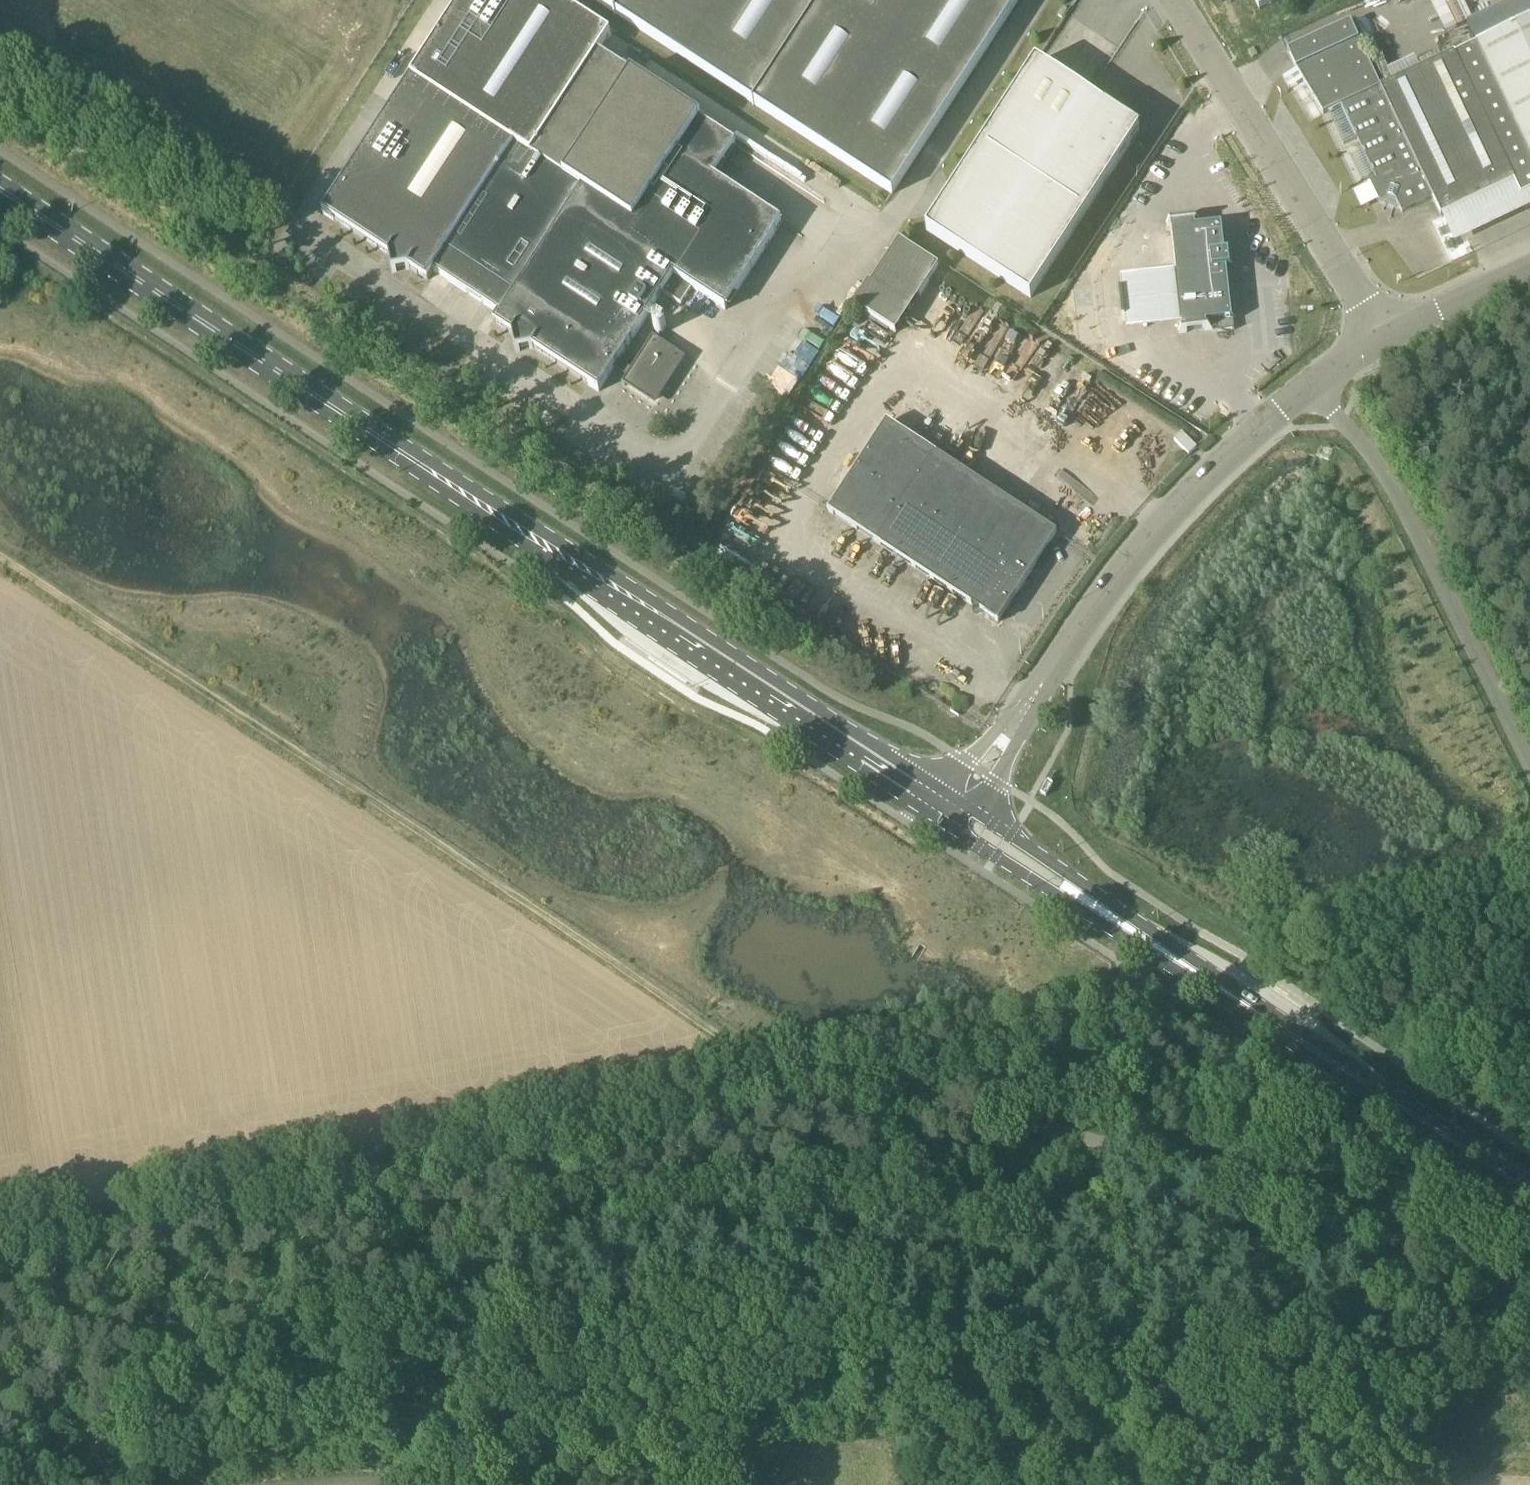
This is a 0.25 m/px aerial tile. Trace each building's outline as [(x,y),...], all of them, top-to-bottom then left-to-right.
[(893,195),(1020,0),(595,0),(893,195)] [(1260,10),(1281,0),(1255,0),(1260,10)] [(1516,181),(1523,196),(1529,193),(1529,20),(1456,55),(1516,181)] [(1516,181),(1456,55),(1455,53),(1382,88),(1351,22),(1288,52),(1297,70),(1324,115),(1343,106),(1346,113),(1342,116),(1339,119),(1338,123),(1338,128),(1339,132),(1345,145),(1358,138),(1363,149),(1375,174),(1377,180),(1371,183),(1380,202),(1389,198),(1397,201),(1403,213),(1433,199),(1442,217),(1516,181)] [(434,271),(501,315),(496,323),(513,334),(513,335),(516,353),(534,349),(599,392),(664,293),(682,305),(692,289),(726,310),(782,223),(714,179),(736,144),(702,122),(703,120),(599,52),(531,156),(515,145),(515,146),(411,78),(323,213),(334,220),(335,219),(390,255),(389,255),(393,273),(410,269),(411,269),(428,280),(434,271)] [(927,230),(1014,287),(1031,298),(1140,130),(1141,131),(1142,130),(1106,106),(1105,107),(1036,62),(927,230)] [(1228,248),(1226,224),(1197,228),(1196,223),(1202,222),(1202,220),(1166,224),(1166,226),(1172,226),(1183,326),(1184,331),(1178,331),(1178,334),(1214,330),(1214,327),(1208,328),(1207,323),(1217,322),(1218,332),(1235,330),(1234,320),(1237,320),(1231,272),(1236,272),(1233,248),(1228,248)] [(854,306),(896,334),(940,267),(900,241),(872,284),(869,283),(854,306)] [(664,322),(662,321),(660,321),(658,322),(657,323),(655,324),(655,326),(655,328),(655,330),(656,332),(658,333),(660,334),(663,334),(665,332),(667,330),(667,328),(667,326),(665,323),(664,322)] [(629,371),(622,382),(657,403),(686,357),(650,335),(628,370),(629,371)] [(829,512),(972,606),(974,613),(981,611),(999,623),(1056,533),(888,423),(829,512)]
